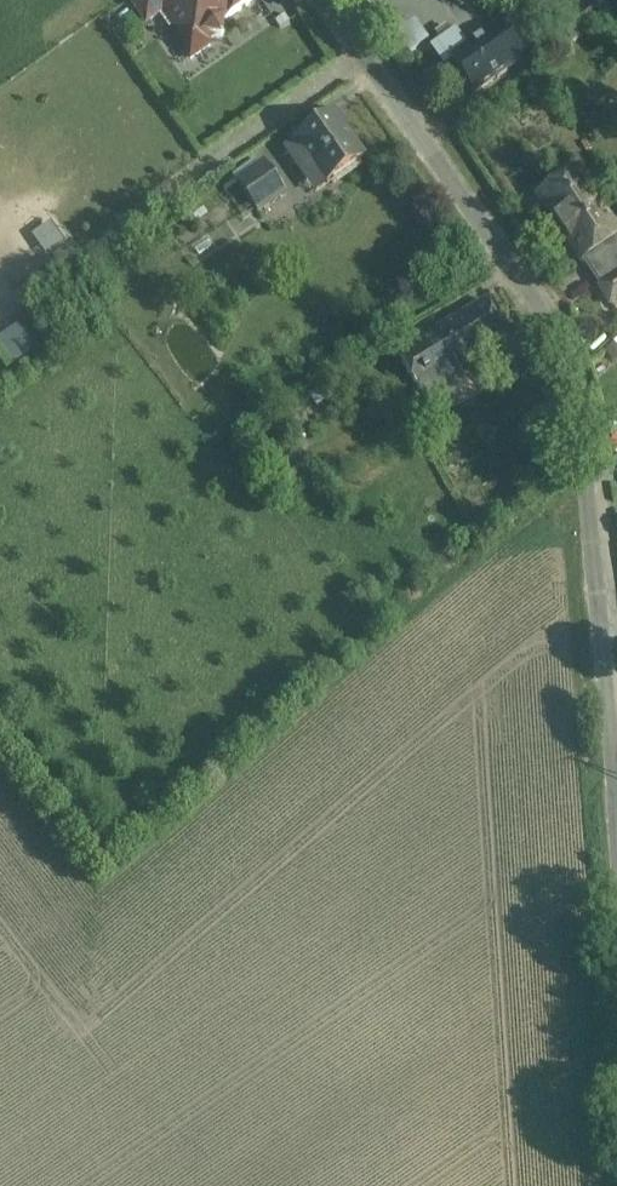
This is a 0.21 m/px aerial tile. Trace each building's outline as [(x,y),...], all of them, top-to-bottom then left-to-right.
[(131,2),(147,25),(164,13),(182,38),(178,41),(191,60),(211,47),(208,42),(214,38),(222,39),(225,22),(256,0),(134,0),(131,2)] [(418,20),(400,28),(409,48),(427,41),(418,20)] [(517,47),(503,27),(487,38),(499,56),(493,60),(503,75),(540,49),(532,37),(517,47)] [(487,38),(455,61),(477,93),(503,75),(493,60),(499,56),(487,38)] [(364,159),(333,116),(286,150),(305,176),(317,168),(329,185),(364,159)] [(266,164),(238,183),(259,212),(286,192),(266,164)] [(579,169),(540,195),(583,260),(584,260),(616,237),(616,227),(579,169)] [(584,260),(602,287),(616,277),(616,237),(584,260)] [(602,287),(613,304),(616,301),(616,277),(602,287)] [(485,301),(396,355),(427,407),(450,393),(443,381),(509,341),(485,301)]
